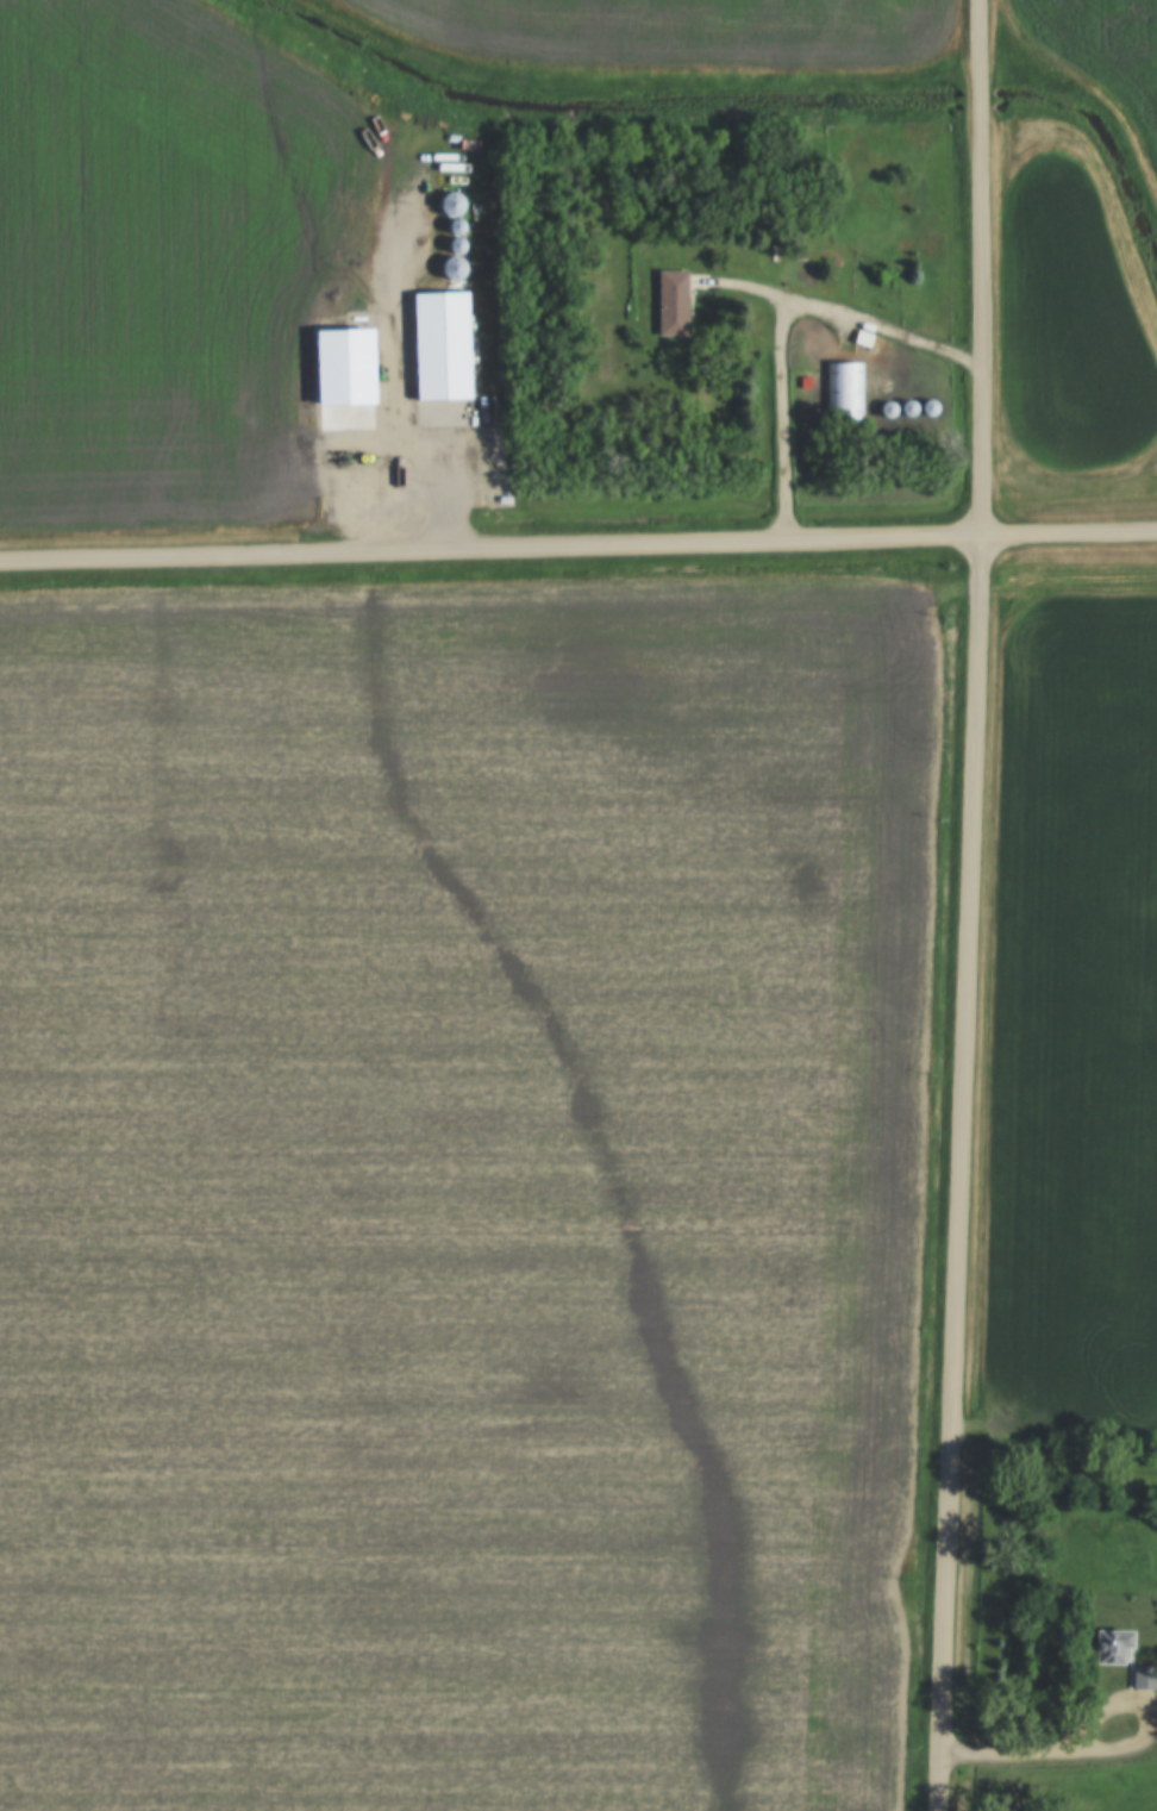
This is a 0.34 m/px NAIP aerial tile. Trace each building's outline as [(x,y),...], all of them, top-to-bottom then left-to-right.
[(688,334),(687,269),(658,270),(659,334),(688,334)] [(416,399),(470,397),(466,291),(412,293),(416,399)] [(862,361),(827,361),(827,414),(862,413),(862,361)] [(1120,1666),(1120,1650),(1128,1650),(1128,1632),(1090,1632),(1090,1666),(1120,1666)]
